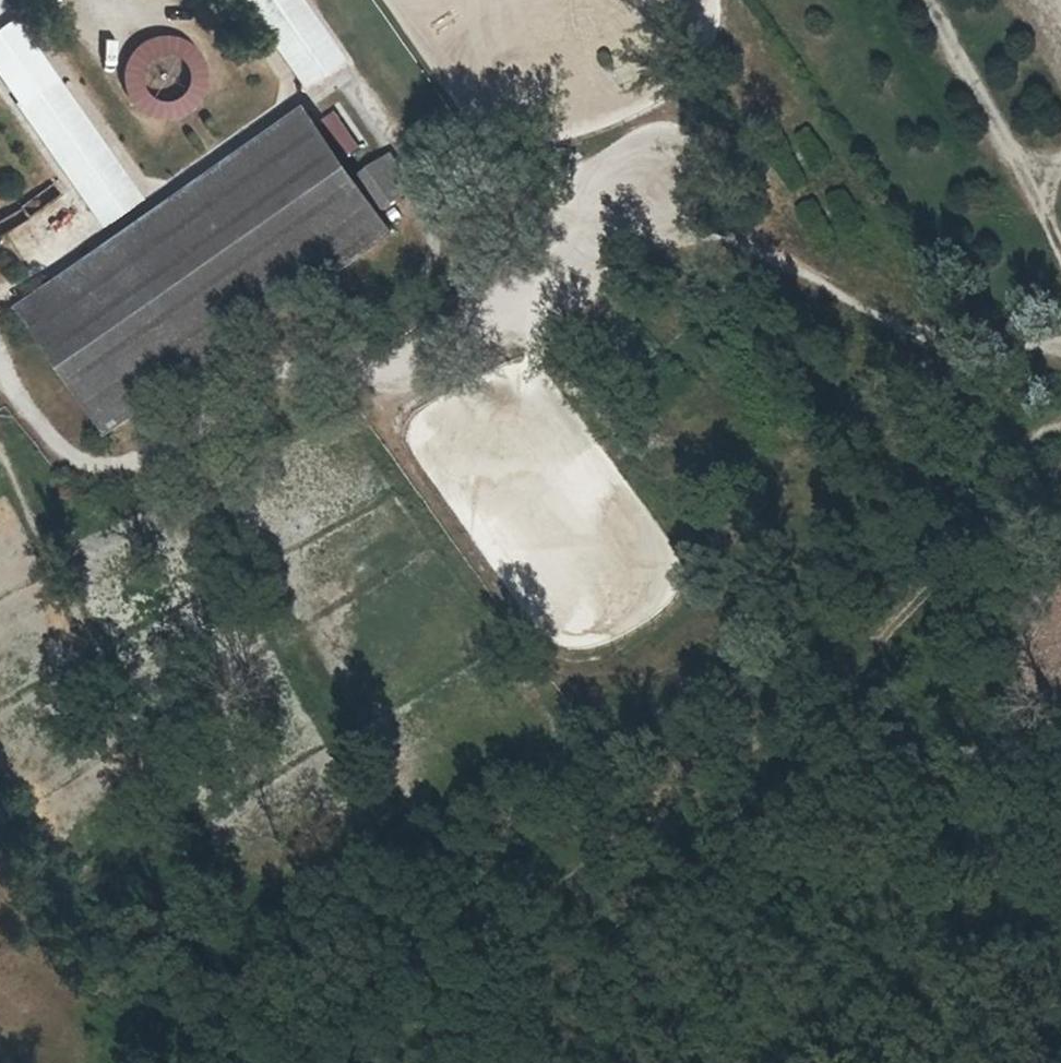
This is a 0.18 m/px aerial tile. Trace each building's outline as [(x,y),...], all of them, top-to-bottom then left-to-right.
[(110,226),(142,202),(3,0),(0,0),(0,66),(110,226)] [(179,24),(113,60),(151,128),(217,92),(179,24)] [(410,235),(318,112),(33,318),(104,417),(113,410),(131,435),(410,235)]
